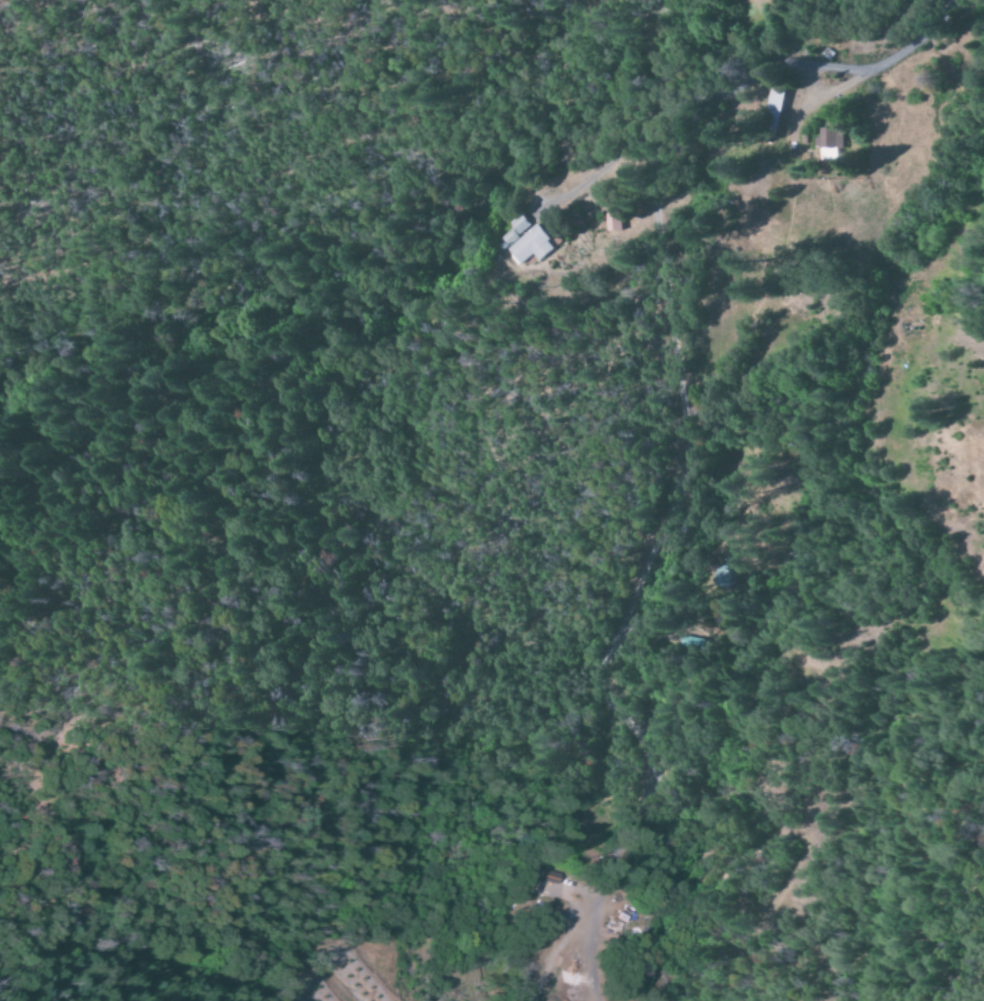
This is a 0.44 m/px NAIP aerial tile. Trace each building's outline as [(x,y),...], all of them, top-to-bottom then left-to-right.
[(837,162),(837,151),(843,151),(843,130),(819,129),(819,139),(813,139),(812,150),(820,150),(820,162),(837,162)] [(517,236),(531,226),(521,214),(508,225),(517,236)] [(605,214),(606,233),(621,232),(621,214),(605,214)] [(539,262),(556,248),(538,225),(519,240),(511,230),(496,241),(517,268),(533,255),(539,262)]
